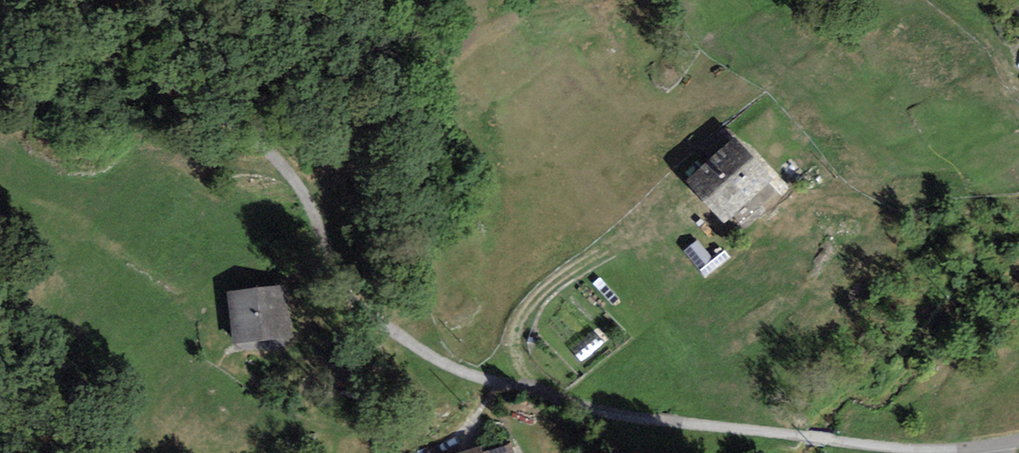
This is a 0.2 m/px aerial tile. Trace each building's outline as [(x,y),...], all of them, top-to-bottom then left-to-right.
[(734,137),(681,182),(720,228),(773,183),(734,137)] [(290,337),(285,286),(228,292),(233,343),(290,337)]
